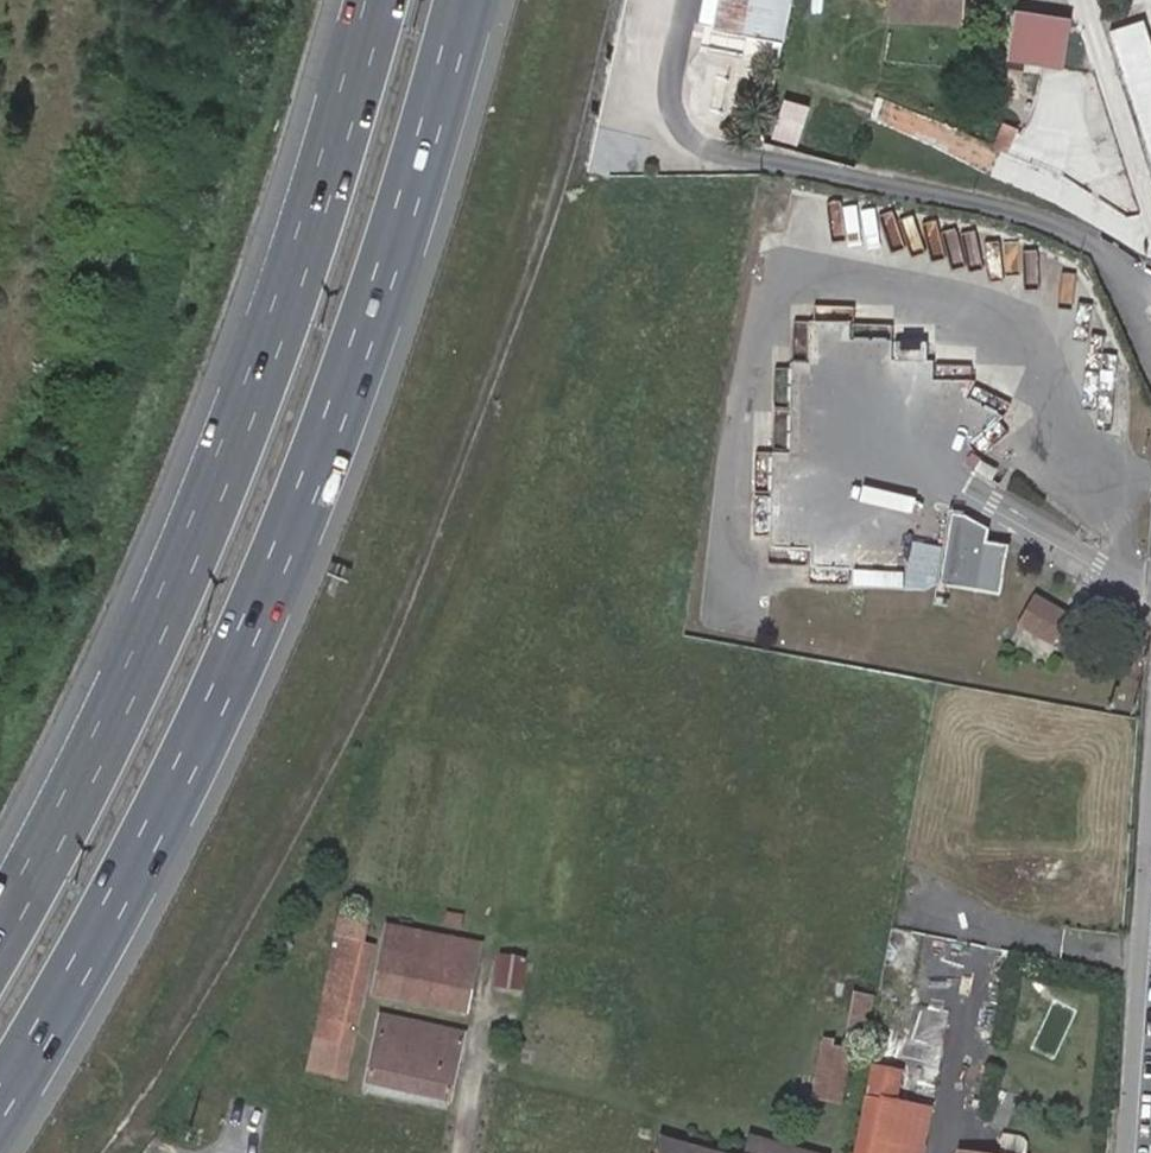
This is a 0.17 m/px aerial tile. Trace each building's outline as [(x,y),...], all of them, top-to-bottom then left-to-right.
[(792,0),(723,0),(720,21),(788,32),(792,0)] [(886,18),(962,21),(963,0),(887,0),(886,18)] [(1148,13),(1114,24),(1150,145),(1150,22),(1148,13)] [(1020,30),(1020,67),(1063,67),(1064,31),(1020,30)] [(795,95),(783,133),(804,139),(816,102),(795,95)] [(962,520),(953,518),(938,586),(1000,600),(1011,550),(986,545),(988,533),(962,520)] [(1067,615),(1038,599),(1023,624),(1053,640),(1067,615)] [(347,897),(338,935),(362,941),(372,904),(347,897)] [(464,915),(447,912),(443,926),(460,931),(464,915)] [(448,964),(453,940),(386,926),(370,996),(461,1014),(470,969),(448,964)] [(474,945),(453,940),(448,964),(470,969),(474,945)] [(332,943),(320,998),(337,1002),(332,1021),(315,1018),(305,1068),(343,1077),(372,950),(332,943)] [(850,1037),(865,1042),(879,994),(865,990),(850,1037)] [(337,1002),(320,998),(315,1018),(332,1021),(337,1002)] [(362,1083),(444,1101),(457,1035),(376,1017),(362,1083)] [(845,1107),(856,1061),(865,1042),(850,1037),(831,1032),(812,1098),(845,1107)] [(865,1152),(926,1152),(939,1103),(897,1092),(900,1078),(883,1074),(865,1152)] [(1022,1135),(997,1133),(995,1152),(1020,1152),(1022,1135)] [(662,1139),(658,1152),(706,1152),(662,1139)] [(746,1141),(742,1152),(787,1152),(746,1141)]
